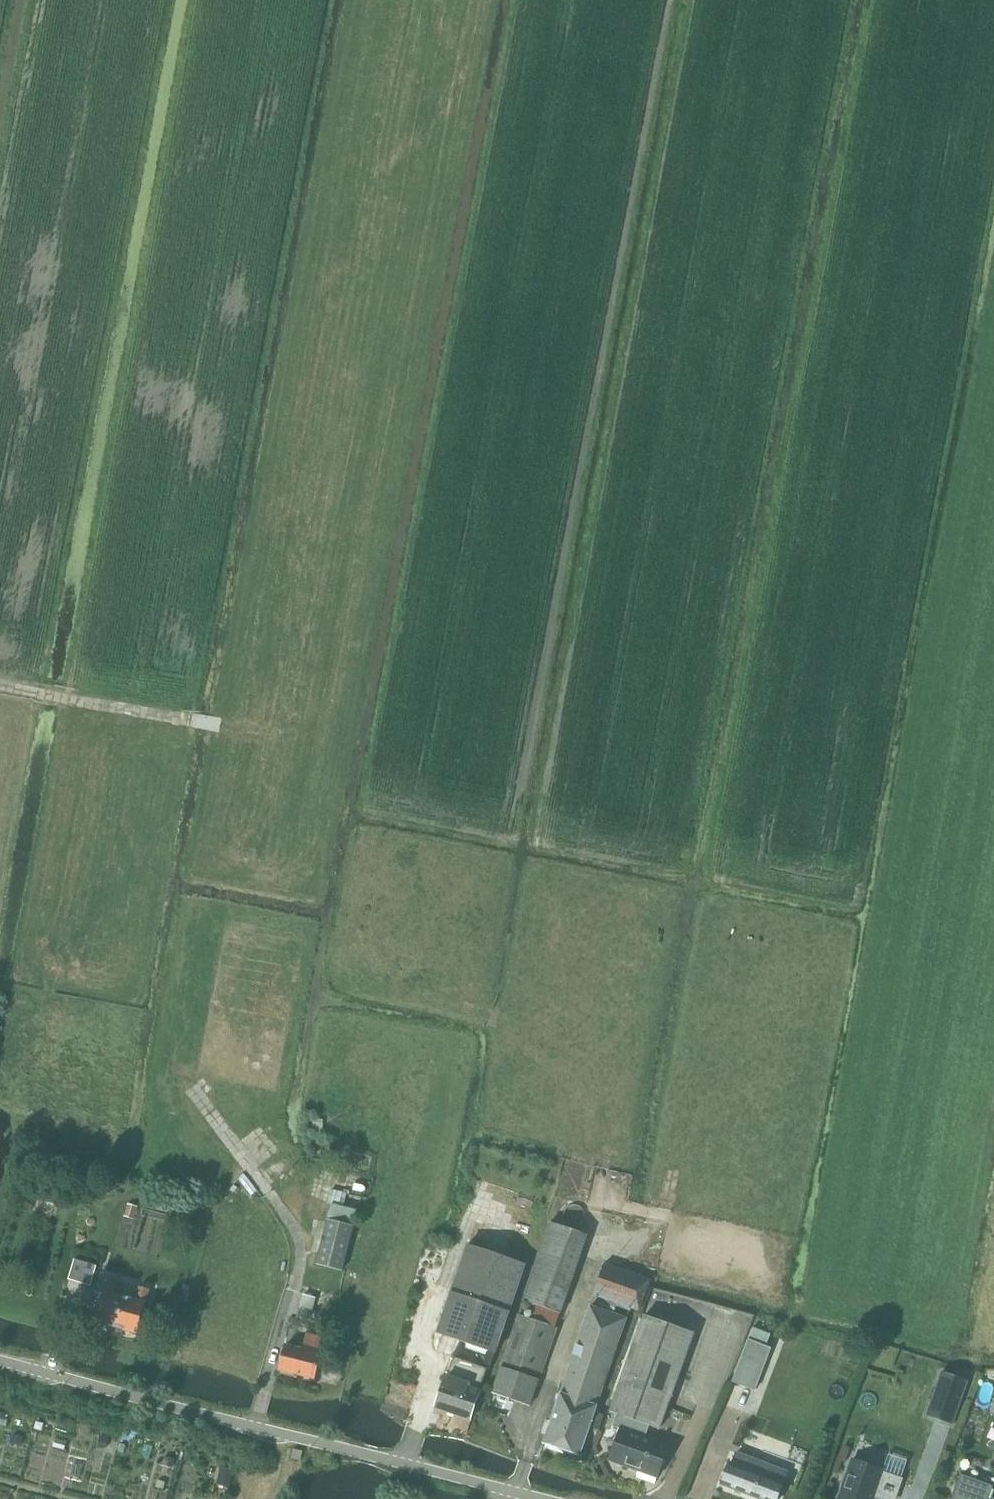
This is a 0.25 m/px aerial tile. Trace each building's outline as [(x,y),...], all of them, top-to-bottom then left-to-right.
[(38,1183),(34,1198),(65,1206),(70,1191),(38,1183)] [(334,1205),(319,1264),(342,1270),(347,1251),(349,1242),(357,1210),(345,1207),(349,1194),(333,1190),(330,1203),(334,1205)] [(130,1203),(126,1215),(135,1217),(138,1206),(130,1203)] [(550,1221),(523,1300),(535,1304),(530,1319),(557,1328),(588,1234),(550,1221)] [(483,1366),(454,1356),(446,1379),(438,1403),(445,1405),(444,1410),(470,1419),(480,1392),(482,1392),(495,1352),(526,1263),(469,1244),(439,1333),(488,1350),(483,1366)] [(69,1279),(91,1286),(98,1266),(75,1260),(69,1279)] [(97,1322),(117,1328),(126,1296),(116,1293),(119,1281),(109,1278),(97,1322)] [(126,1296),(117,1328),(138,1334),(150,1289),(140,1286),(137,1299),(126,1296)] [(305,1294),(299,1316),(311,1320),(317,1298),(305,1294)] [(544,1442),(580,1455),(590,1426),(600,1429),(605,1415),(595,1412),(628,1318),(615,1313),(596,1306),(592,1305),(544,1442)] [(519,1315),(493,1392),(531,1405),(557,1328),(530,1319),(519,1315)] [(611,1460),(639,1470),(638,1474),(656,1480),(669,1445),(646,1436),(650,1425),(660,1428),(694,1333),(645,1315),(611,1411),(618,1414),(613,1426),(622,1429),(611,1460)] [(320,1349),(323,1337),(307,1333),(303,1349),(287,1345),(280,1370),(315,1379),(323,1350),(320,1349)] [(748,1339),(733,1381),(755,1390),(771,1347),(748,1339)] [(942,1372),(927,1414),(953,1423),(968,1381),(942,1372)] [(42,1430),(44,1424),(37,1422),(35,1429),(42,1430)] [(22,1445),(24,1438),(13,1435),(11,1442),(22,1445)] [(98,1446),(106,1449),(109,1439),(101,1436),(98,1446)] [(77,1450),(74,1464),(83,1467),(87,1453),(77,1450)] [(737,1452),(733,1463),(730,1463),(722,1484),(761,1498),(777,1498),(788,1472),(737,1452)] [(841,1498),(875,1498),(875,1497),(883,1498),(896,1498),(902,1480),(909,1461),(889,1454),(883,1470),(854,1460),(841,1498)] [(174,1467),(176,1459),(165,1456),(163,1464),(174,1467)] [(218,1484),(230,1487),(234,1471),(222,1467),(218,1484)] [(993,1486),(993,1485),(961,1474),(952,1498),(989,1498),(993,1486)] [(158,1479),(157,1486),(164,1488),(166,1481),(158,1479)]
